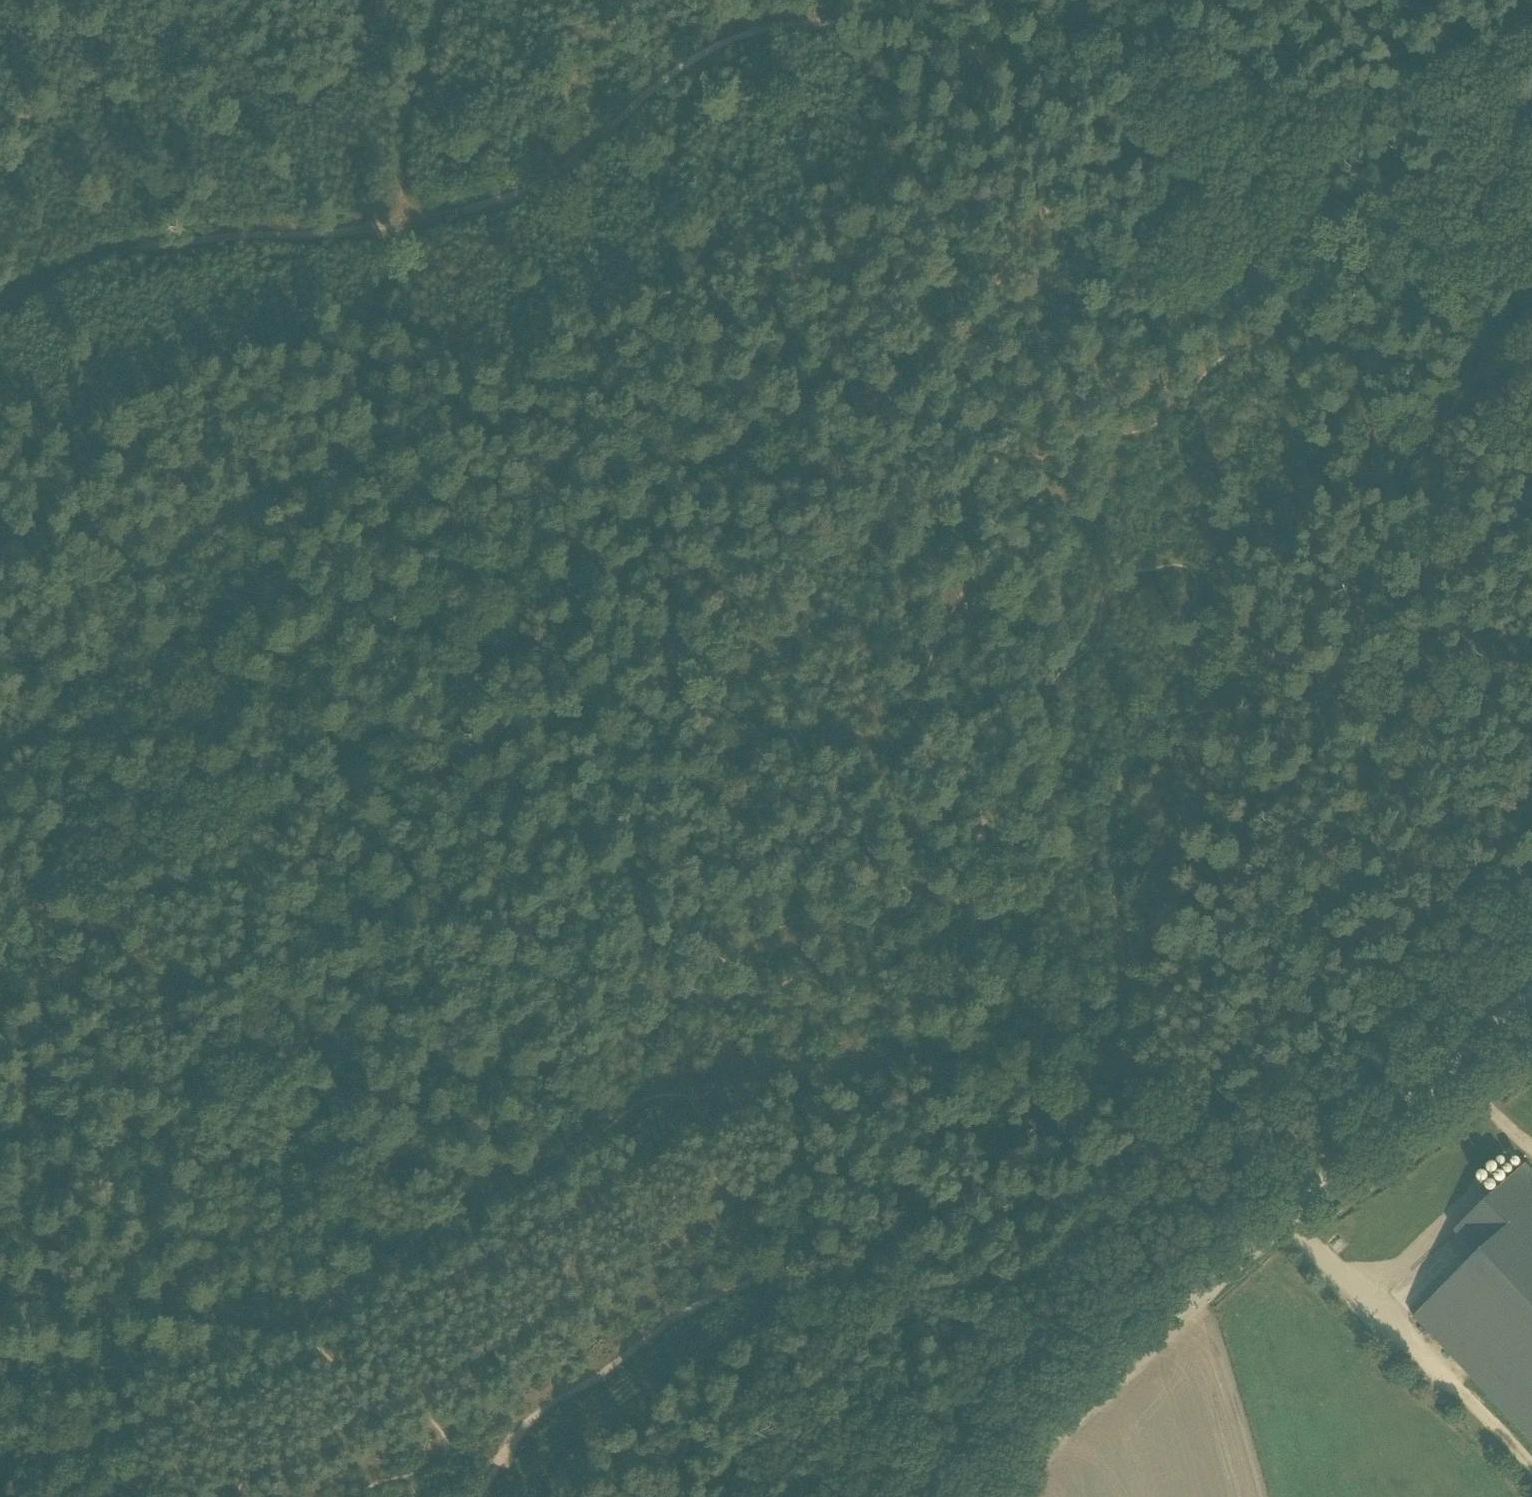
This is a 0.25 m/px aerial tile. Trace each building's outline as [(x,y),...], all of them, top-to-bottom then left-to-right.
[(1526,1165),(1455,1232),(1478,1257),(1414,1318),(1531,1443),(1531,1171),(1526,1165)]
